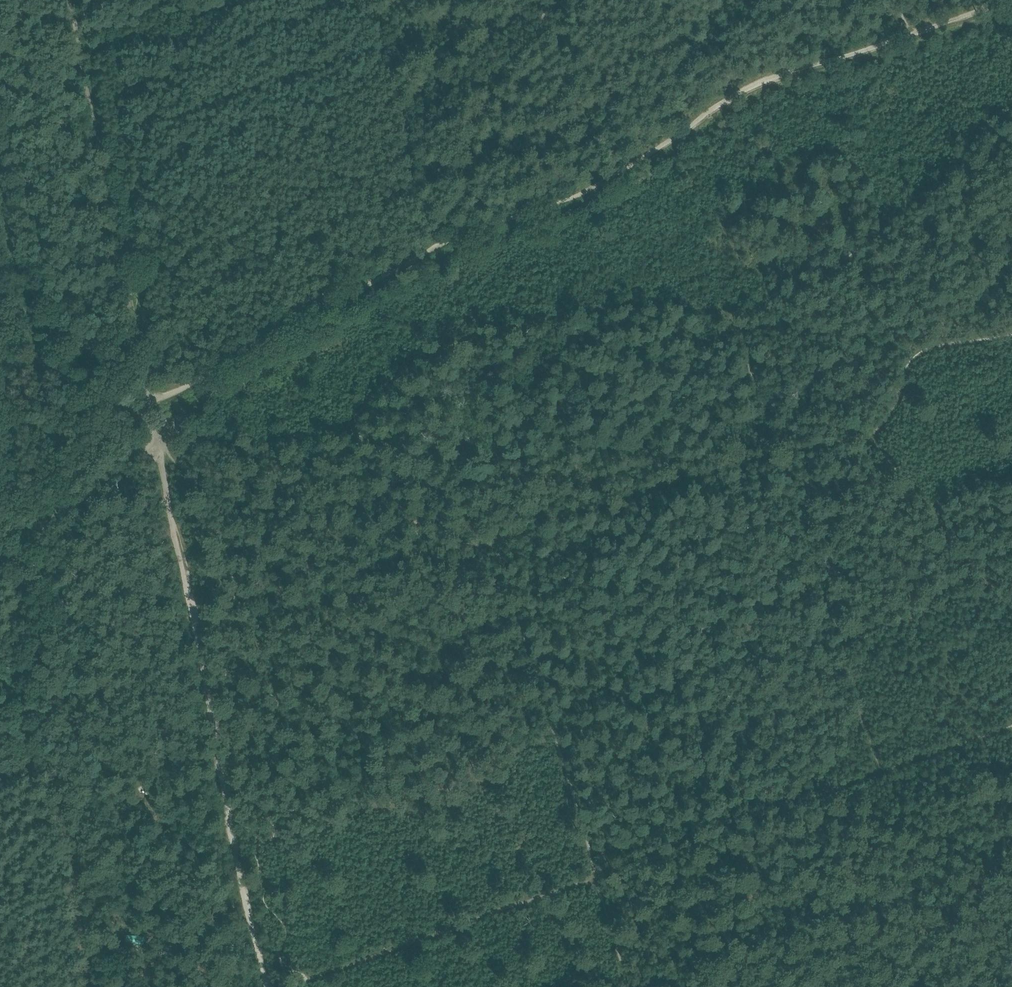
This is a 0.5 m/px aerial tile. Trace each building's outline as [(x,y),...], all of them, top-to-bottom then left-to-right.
[(571,204),(563,209),(566,213),(573,209),(571,204)] [(144,945),(145,937),(126,935),(125,943),(144,945)] [(207,960),(191,963),(192,969),(197,968),(198,972),(208,971),(207,966),(208,966),(207,960)]
